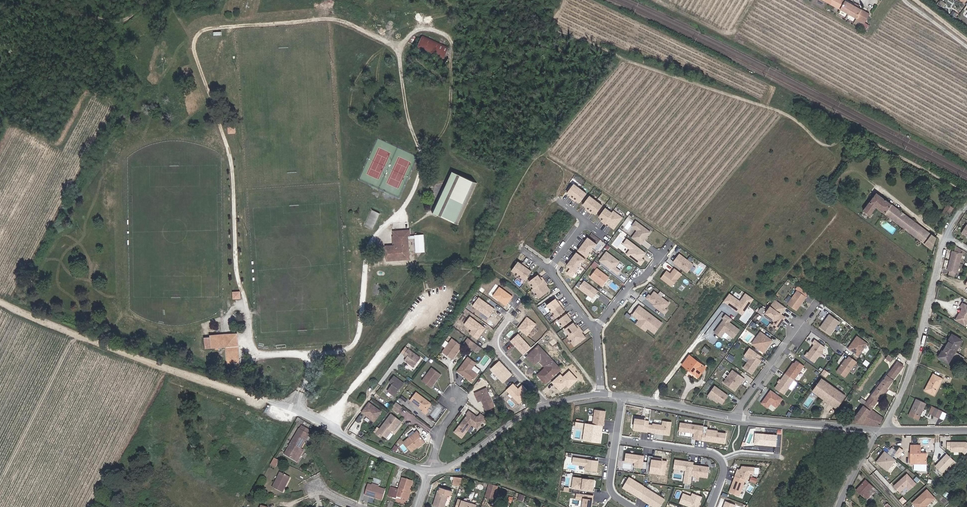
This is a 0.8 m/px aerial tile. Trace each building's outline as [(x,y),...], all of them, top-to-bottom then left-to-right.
[(848,0),(825,0),(832,4),(865,22),(871,13),(848,0)] [(433,51),(440,40),(424,32),(419,44),(433,51)] [(440,40),(433,51),(445,56),(450,44),(440,40)] [(434,208),(459,219),(476,181),(452,170),(434,208)] [(573,196),(576,198),(584,188),(578,183),(571,192),(574,195),(573,196)] [(584,188),(576,198),(579,201),(580,199),(584,202),(590,193),(584,188)] [(932,253),(936,256),(936,254),(938,244),(938,243),(939,238),(935,235),(933,233),(894,204),(891,201),(880,193),(867,210),(873,214),(879,206),(888,213),(928,243),(933,246),(933,248),(932,253)] [(589,208),(592,210),(600,200),(593,195),(586,204),(590,206),(589,208)] [(600,200),(592,210),(595,212),(596,211),(599,214),(606,205),(600,200)] [(945,217),(948,219),(955,208),(950,204),(944,213),(947,215),(945,217)] [(605,220),(608,222),(615,211),(609,207),(602,216),(606,218),(605,220)] [(626,216),(617,209),(615,211),(608,222),(612,225),(613,224),(618,228),(626,216)] [(635,236),(644,243),(653,230),(639,219),(635,224),(641,228),(635,236)] [(394,245),(391,245),(386,245),(386,252),(385,252),(386,259),(407,257),(406,235),(394,235),(394,245)] [(588,238),(585,241),(596,249),(601,243),(591,236),(589,239),(588,238)] [(645,256),(649,251),(630,237),(627,242),(629,243),(627,245),(632,249),(630,253),(645,264),(648,259),(645,256)] [(596,249),(585,241),(583,244),(584,245),(582,249),(591,256),(596,249)] [(603,259),(622,273),(624,269),(619,265),(623,260),(610,250),(603,259)] [(958,251),(956,250),(951,269),(953,269),(957,271),(960,271),(965,253),(963,252),(958,251)] [(576,253),(574,256),(585,264),(589,258),(580,251),(578,254),(576,253)] [(676,260),(691,271),(697,263),(683,252),(676,260)] [(585,264),(574,256),(572,259),(573,260),(571,264),(580,271),(585,264)] [(523,274),(530,263),(527,261),(526,263),(523,260),(516,269),(523,274)] [(533,265),(530,263),(523,274),(530,279),(536,269),(533,267),(533,265)] [(685,272),(678,266),(674,272),(670,269),(664,276),(675,285),(685,272)] [(605,284),(612,276),(600,267),(594,276),(605,284)] [(538,286),(549,279),(547,276),(545,277),(543,273),(534,280),(538,286)] [(596,297),(602,289),(588,278),(582,286),(596,297)] [(549,279),(538,286),(537,287),(541,293),(540,294),(542,297),(554,289),(550,284),(552,282),(549,279)] [(512,292),(499,283),(493,292),(506,301),(512,292)] [(673,301),(657,289),(654,293),(653,292),(649,296),(656,302),(656,303),(668,312),(671,308),(668,306),(673,301)] [(791,302),(800,309),(810,295),(801,289),(791,302)] [(758,297),(750,291),(745,299),(734,291),(728,299),(748,312),(758,297)] [(493,304),(479,294),(473,301),(488,312),(493,304)] [(556,310),(566,302),(564,299),(563,300),(560,296),(551,303),(556,310)] [(784,313),(789,306),(779,298),(770,312),(779,318),(775,323),(781,327),(789,316),(784,313)] [(964,322),(966,317),(966,303),(962,300),(959,305),(961,306),(954,317),(964,322)] [(569,305),(566,302),(556,310),(561,316),(570,309),(567,306),(569,305)] [(643,317),(639,322),(649,329),(651,326),(658,331),(666,321),(643,304),(637,313),(643,317)] [(575,314),(572,311),(562,319),(567,325),(576,318),(573,315),(575,314)] [(736,316),(730,312),(727,316),(728,317),(719,330),(726,335),(730,329),(738,335),(744,328),(734,320),(736,316)] [(477,334),(479,331),(485,324),(470,313),(465,320),(472,326),(470,329),(477,334)] [(536,320),(527,313),(519,324),(527,330),(536,320)] [(834,333),(843,320),(833,313),(824,326),(834,333)] [(574,333),(584,326),(582,323),(581,324),(578,320),(569,327),(574,333)] [(584,326),(574,333),(573,334),(580,344),(590,336),(586,331),(587,329),(584,326)] [(518,330),(511,337),(523,350),(530,344),(518,330)] [(764,330),(756,342),(767,350),(769,347),(770,348),(776,339),(764,330)] [(940,354),(950,360),(963,337),(952,332),(940,354)] [(230,334),(215,335),(210,336),(211,346),(225,345),(227,345),(227,348),(225,348),(226,360),(239,359),(237,338),(234,338),(234,336),(230,336),(230,334)] [(450,355),(460,342),(451,334),(440,347),(450,355)] [(871,341),(861,334),(856,341),(857,342),(856,343),(855,342),(852,346),(862,353),(865,350),(863,348),(866,344),(868,345),(871,341)] [(806,352),(818,360),(822,355),(824,354),(827,351),(826,349),(829,345),(816,336),(813,339),(816,341),(813,344),(814,345),(814,346),(813,345),(810,349),(809,349),(806,352)] [(479,343),(473,338),(469,343),(475,348),(479,343)] [(879,349),(883,344),(878,341),(874,346),(879,349)] [(411,363),(418,354),(406,344),(401,350),(404,353),(402,356),(411,363)] [(548,363),(546,365),(539,372),(546,380),(561,365),(538,344),(528,354),(534,361),(538,357),(540,355),(548,363)] [(709,358),(696,349),(689,358),(702,368),(709,358)] [(763,357),(765,354),(759,350),(747,366),(756,372),(765,359),(763,357)] [(469,365),(474,359),(466,353),(456,367),(460,370),(462,370),(463,371),(463,373),(470,378),(475,370),(469,365)] [(860,359),(853,354),(851,357),(850,356),(840,369),(849,375),(860,359)] [(538,357),(546,365),(548,363),(540,355),(538,357)] [(512,370),(499,357),(490,365),(503,378),(512,370)] [(702,368),(705,370),(712,360),(709,358),(702,368)] [(889,389),(907,363),(901,358),(852,421),(884,425),(887,418),(874,409),(889,389)] [(795,363),(789,372),(798,378),(808,364),(800,359),(797,363),(796,364),(795,363)] [(429,386),(440,373),(431,366),(420,379),(429,386)] [(569,367),(563,373),(560,371),(552,378),(560,386),(566,381),(569,383),(577,376),(575,373),(569,367)] [(747,379),(748,377),(737,368),(727,381),(738,389),(745,380),(746,378),(747,379)] [(392,392),(402,379),(391,372),(387,377),(390,379),(385,387),(392,392)] [(798,378),(789,372),(784,379),(783,381),(779,386),(788,392),(798,378)] [(929,388),(939,393),(947,378),(938,372),(929,388)] [(817,386),(841,403),(851,390),(827,374),(817,386)] [(513,380),(507,386),(519,399),(525,393),(530,389),(522,381),(518,385),(513,380)] [(489,404),(483,384),(470,388),(473,397),(478,396),(478,398),(477,399),(479,407),(489,404)] [(719,385),(713,393),(726,402),(732,394),(719,385)] [(786,397),(775,388),(765,402),(772,406),(775,401),(780,405),(786,397)] [(429,402),(414,390),(408,398),(421,408),(425,407),(429,402)] [(722,399),(713,393),(712,394),(721,401),(722,399)] [(379,407),(366,398),(359,408),(371,417),(379,407)] [(921,400),(918,398),(910,415),(918,418),(926,401),(921,400)] [(391,400),(387,406),(393,410),(397,405),(391,400)] [(780,414),(784,414),(789,406),(782,406),(780,414)] [(940,416),(943,409),(937,406),(936,406),(933,413),(940,416)] [(598,407),(596,422),(606,424),(607,424),(609,409),(598,407)] [(949,412),(943,409),(940,416),(945,419),(949,412)] [(481,422),(467,411),(464,415),(465,415),(466,416),(464,419),(462,419),(457,425),(466,432),(470,426),(475,430),(481,422)] [(387,412),(374,429),(378,433),(382,436),(386,430),(385,429),(387,427),(388,428),(389,428),(396,419),(387,412)] [(636,427),(650,429),(651,421),(652,417),(637,415),(636,427)] [(655,422),(651,421),(650,429),(672,432),(673,419),(665,418),(664,422),(655,420),(655,422)] [(705,430),(706,423),(682,419),(681,428),(697,430),(696,436),(704,437),(705,430)] [(604,441),(606,424),(596,422),(589,421),(586,439),(604,441)] [(300,427),(309,432),(311,429),(301,424),(300,427)] [(709,431),(705,430),(704,437),(727,440),(728,430),(719,429),(719,427),(709,426),(709,431)] [(309,432),(300,427),(285,454),(298,461),(300,456),(296,454),(300,447),(301,448),(309,432)] [(418,432),(416,429),(401,440),(409,450),(416,445),(422,440),(417,433),(418,432)] [(778,442),(779,431),(757,430),(756,441),(778,442)] [(966,451),(966,441),(954,441),(954,450),(966,450),(966,451)] [(894,454),(900,447),(895,444),(892,447),(889,444),(886,448),(894,454)] [(922,452),(923,444),(914,444),(914,451),(912,451),(911,454),(913,455),(913,463),(930,464),(930,452),(922,452)] [(889,470),(896,458),(884,450),(876,463),(889,470)] [(645,465),(647,453),(629,451),(628,458),(638,460),(637,464),(645,465)] [(656,454),(651,453),(649,469),(667,472),(669,459),(655,457),(656,454)] [(957,459),(951,453),(939,465),(945,471),(957,459)] [(588,464),(588,468),(600,470),(602,459),(577,455),(576,462),(588,464)] [(282,460),(277,457),(273,464),(278,466),(282,460)] [(687,480),(693,481),(695,473),(696,462),(696,460),(678,457),(677,466),(688,467),(687,480)] [(712,464),(696,462),(695,473),(710,475),(712,464)] [(747,476),(750,476),(752,470),(756,470),(757,463),(743,462),(742,466),(740,465),(737,472),(747,476)] [(285,488),(292,475),(283,470),(276,484),(285,488)] [(741,493),(747,476),(737,472),(731,489),(741,493)] [(910,473),(897,485),(903,491),(910,485),(913,489),(919,483),(910,473)] [(580,491),(583,491),(584,488),(596,489),(598,478),(577,475),(575,490),(580,491)] [(645,497),(647,484),(631,475),(625,485),(645,497)] [(406,486),(408,486),(410,478),(400,476),(397,487),(393,486),(391,495),(395,496),(395,493),(406,496),(407,489),(406,488),(406,486)] [(867,496),(876,485),(865,478),(857,489),(867,496)] [(378,484),(371,482),(368,481),(365,492),(382,496),(385,486),(378,484)] [(493,482),(486,481),(483,493),(490,495),(493,482)] [(647,484),(645,497),(662,506),(668,497),(647,484)] [(441,506),(442,506),(446,492),(449,493),(451,488),(439,485),(438,490),(435,490),(432,505),(441,506)] [(916,502),(921,506),(930,506),(928,505),(938,497),(930,489),(916,502)] [(597,493),(583,491),(580,491),(579,497),(586,498),(585,506),(595,506),(597,493)] [(692,506),(699,506),(704,494),(695,491),(694,494),(686,491),(683,500),(693,504),(692,506)] [(457,494),(454,505),(461,506),(473,506),(475,499),(457,494)] [(724,506),(736,506),(738,501),(728,498),(724,506)]
